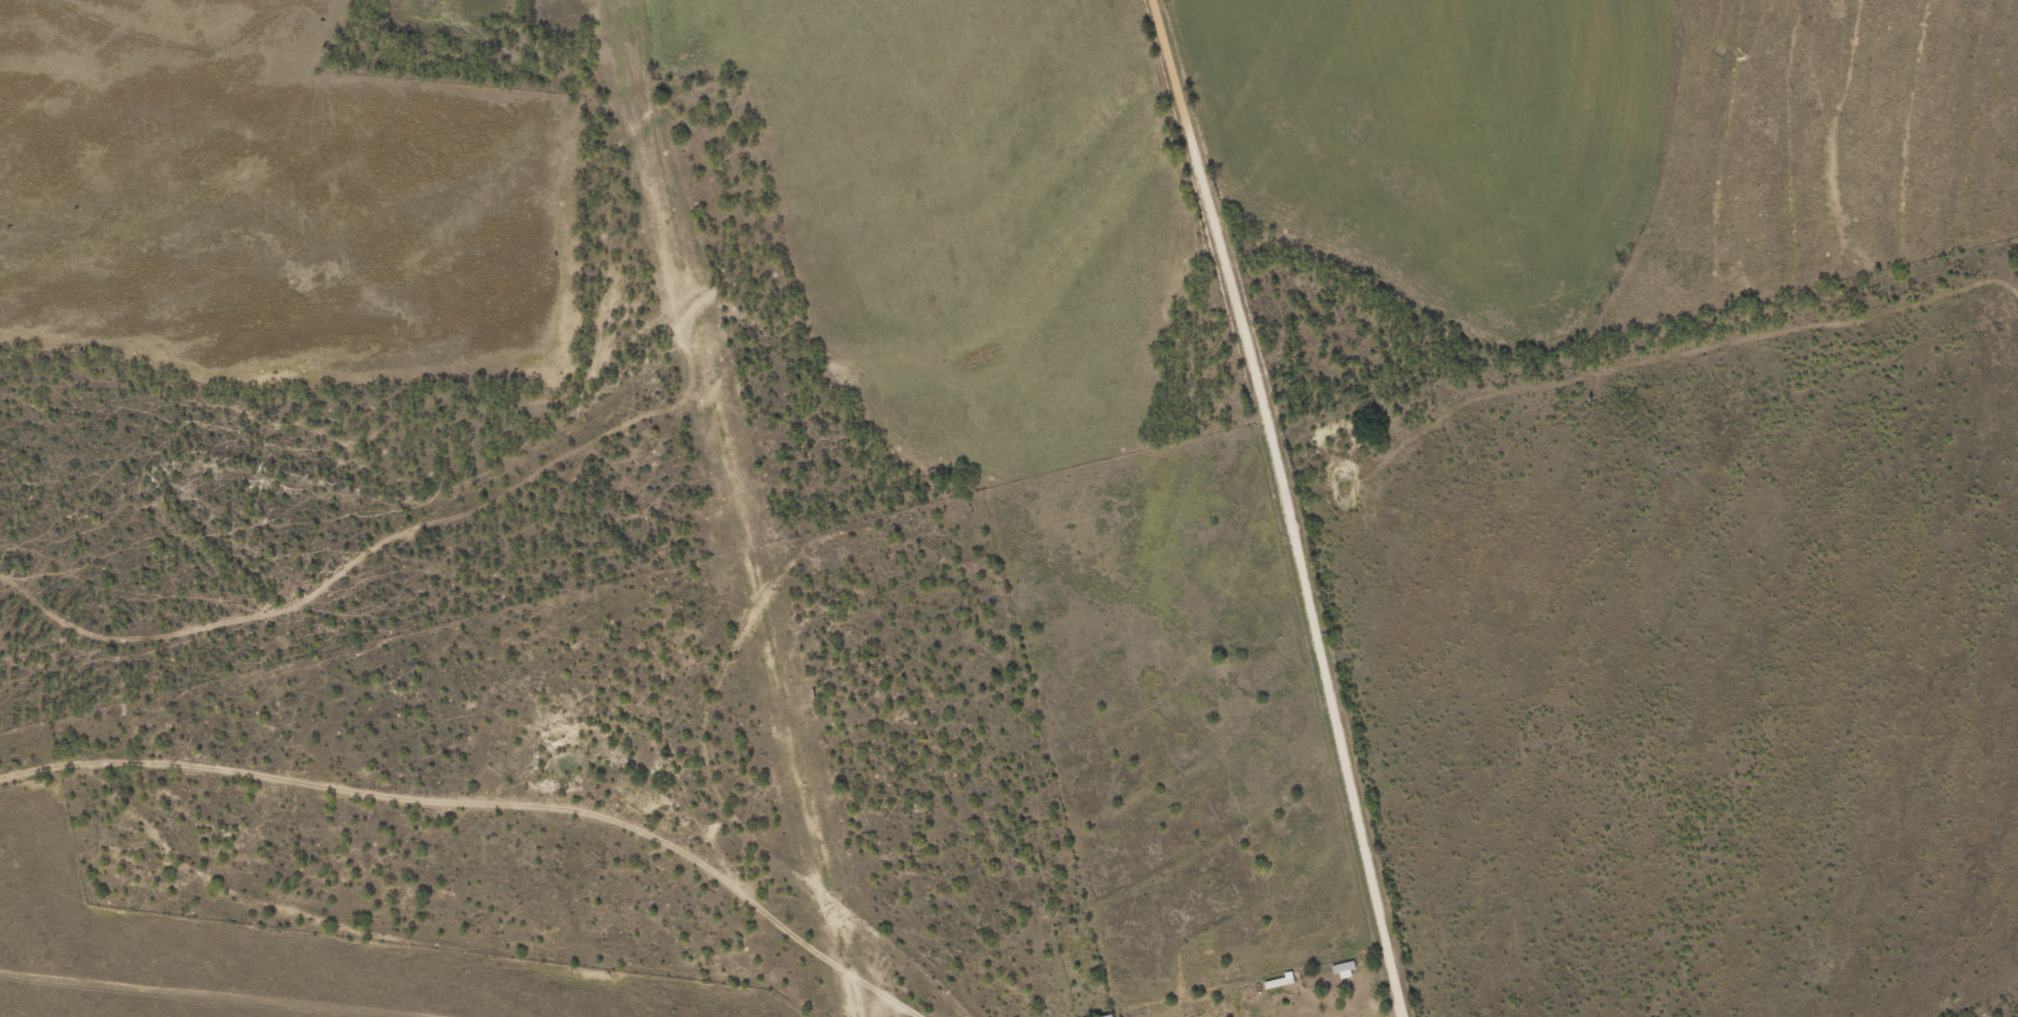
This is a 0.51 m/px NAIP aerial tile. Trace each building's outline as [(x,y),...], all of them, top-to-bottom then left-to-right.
[(1333,967),(1334,975),(1357,971),(1356,963),(1333,967)]
